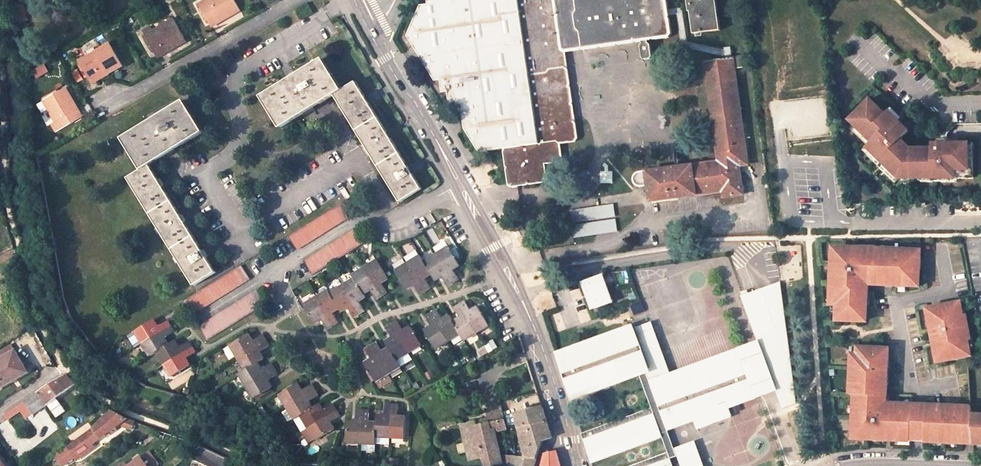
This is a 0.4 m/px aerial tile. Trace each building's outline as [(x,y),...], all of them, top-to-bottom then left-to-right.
[(208,23),(216,18),(218,22),(239,10),(233,0),(206,0),(198,5),(208,23)] [(501,149),(507,186),(511,187),(516,187),(544,183),(546,179),(544,164),(559,162),(561,159),(559,144),(574,142),(577,138),(564,53),(642,42),(642,43),(640,46),(642,58),(644,59),(650,59),(651,57),(649,44),(647,43),(647,41),(668,38),(671,34),(666,0),(427,0),(427,4),(421,5),(407,37),(435,81),(440,80),(442,92),(447,92),(449,104),(455,103),(457,116),(462,116),(464,128),(479,152),(501,149)] [(694,34),(720,30),(715,0),(687,0),(689,12),(690,12),(694,34)] [(299,9),(304,17),(312,12),(307,4),(299,9)] [(163,51),(164,53),(185,40),(173,19),(151,31),(149,27),(141,31),(143,36),(141,37),(150,52),(152,51),(154,55),(163,51)] [(98,75),(100,78),(121,66),(108,44),(79,61),(90,80),(98,75)] [(747,165),(733,68),(751,66),(749,55),(703,62),(718,160),(638,172),(635,177),(636,183),(640,185),(647,185),(649,201),(722,191),(723,197),(742,194),(738,166),(747,165)] [(21,60),(23,76),(37,68),(36,57),(21,60)] [(260,96),(280,128),(302,114),(334,95),(342,90),(322,58),(260,96)] [(334,95),(400,202),(421,189),(355,81),(342,90),(334,95)] [(68,114),(76,109),(64,88),(42,101),(54,121),(50,124),(55,132),(73,122),(68,114)] [(953,179),(974,178),(974,159),(971,159),(971,144),(935,145),(934,149),(913,149),(904,140),(911,132),(891,111),(888,114),(874,99),(853,119),(874,141),(869,146),(901,179),(923,179),(923,176),(953,176),(953,179)] [(158,159),(174,149),(203,132),(184,100),(121,138),(141,170),(148,165),(158,159)] [(194,285),(215,272),(148,165),(141,170),(127,178),(194,285)] [(343,202),(339,204),(345,213),(348,211),(343,202)] [(347,217),(345,213),(339,204),(287,237),(295,249),(347,217)] [(614,204),(570,210),(574,238),(618,231),(614,204)] [(311,275),(363,243),(355,230),(303,262),(311,275)] [(436,254),(448,247),(443,241),(432,247),(436,254)] [(867,306),(868,281),(868,277),(875,278),(875,281),(895,282),(895,286),(914,286),(919,287),(921,254),(913,254),(913,249),(907,249),(899,249),(883,248),(883,250),(876,249),(870,249),(870,248),(859,247),(859,251),(842,250),(842,246),(838,248),(834,251),(831,256),(831,263),(834,264),(834,270),(831,270),(830,300),(829,304),(836,305),(836,321),(864,322),(864,306),(867,306)] [(452,269),(459,265),(448,247),(436,254),(423,262),(430,274),(434,280),(441,276),(447,285),(458,279),(452,269)] [(415,251),(404,258),(407,263),(418,256),(415,251)] [(407,263),(398,269),(394,271),(405,289),(413,285),(419,294),(429,287),(424,278),(430,274),(423,262),(419,256),(418,256),(407,263)] [(407,263),(404,258),(403,258),(394,263),(398,269),(407,263)] [(381,283),(387,279),(376,260),(352,275),(353,278),(363,294),(369,290),(375,299),(386,292),(381,283)] [(190,315),(248,279),(240,266),(237,268),(198,292),(182,302),(190,315)] [(603,273),(585,280),(595,308),(613,302),(603,273)] [(328,293),(338,309),(339,312),(347,307),(352,317),(364,310),(358,300),(364,296),(363,294),(353,278),(328,293)] [(796,403),(780,283),(742,295),(760,346),(776,389),(783,408),(796,403)] [(198,327),(206,340),(264,304),(259,297),(256,291),(198,327)] [(327,291),(303,305),(314,324),(320,319),(326,329),(337,322),(332,312),(338,309),(328,293),(327,291)] [(259,297),(264,304),(268,302),(263,294),(259,297)] [(464,340),(488,325),(477,307),(470,311),(464,302),(453,308),(459,318),(453,322),(460,334),(464,340)] [(969,357),(968,349),(966,341),(970,340),(966,314),(964,315),(960,316),(958,307),(957,302),(948,304),(956,359),(969,357)] [(934,349),(937,363),(956,359),(948,304),(926,308),(929,322),(931,322),(936,349),(934,349)] [(460,334),(453,322),(449,315),(442,320),(436,311),(425,317),(431,327),(424,331),(435,350),(460,334)] [(155,352),(168,344),(163,338),(173,332),(166,321),(156,327),(152,320),(133,332),(149,356),(155,352)] [(411,360),(407,353),(421,345),(409,327),(402,331),(396,321),(385,328),(391,339),(384,343),(388,349),(399,367),(411,360)] [(640,342),(654,337),(649,322),(555,356),(569,399),(639,372),(645,370),(649,368),(640,342)] [(245,370),(256,363),(262,359),(258,352),(268,345),(262,335),(251,341),(247,334),(229,345),(245,370)] [(654,337),(640,342),(649,368),(645,370),(651,386),(670,380),(654,337)] [(178,347),(174,341),(168,344),(155,352),(170,377),(189,365),(185,359),(194,353),(187,342),(178,347)] [(375,382),(388,374),(399,367),(388,349),(382,352),(376,343),(365,349),(371,359),(364,364),(375,382)] [(760,346),(739,354),(755,397),(776,389),(760,346)] [(889,348),(884,348),(857,346),(856,354),(851,353),(849,386),(852,386),(851,394),(857,395),(857,401),(853,401),(853,412),(856,412),(856,420),(855,429),(852,429),(853,433),(854,436),(857,438),(860,439),(863,439),(869,440),(869,438),(875,438),(875,440),(904,441),(923,442),(939,443),(963,444),(962,407),(956,407),(956,410),(947,410),(947,406),(933,406),(932,410),(926,409),(926,405),(911,405),(911,404),(886,403),(883,403),(883,389),(886,389),(887,382),(885,382),(886,362),(888,362),(889,348)] [(15,351),(0,360),(0,388),(27,372),(15,351)] [(670,380),(651,386),(666,429),(693,419),(696,428),(731,415),(728,406),(755,397),(739,354),(670,380)] [(238,374),(253,398),(271,387),(267,380),(276,374),(270,364),(260,370),(256,363),(245,370),(238,374)] [(639,372),(651,406),(580,433),(582,438),(653,412),(660,431),(668,452),(631,465),(647,465),(669,458),(676,456),(669,439),(666,429),(651,386),(645,370),(639,372)] [(25,402),(33,414),(75,385),(66,374),(25,402)] [(379,389),(392,381),(388,374),(375,382),(379,389)] [(296,384),(278,395),(287,409),(294,419),(299,416),(312,408),(307,402),(317,396),(310,385),(301,391),(296,384)] [(375,422),(375,437),(404,438),(405,417),(397,416),(398,405),(385,404),(384,416),(376,415),(375,422)] [(299,416),(315,441),(333,430),(328,423),(338,417),(331,406),(322,412),(317,405),(312,408),(299,416)] [(487,418),(503,414),(501,405),(485,409),(487,418)] [(973,444),(973,440),(972,417),(971,407),(962,407),(963,444),(973,444)] [(516,459),(514,465),(533,465),(541,441),(552,438),(542,408),(515,415),(526,460),(516,459)] [(294,419),(287,409),(281,412),(288,423),(294,419)] [(375,422),(368,422),(369,410),(355,410),(355,421),(347,421),(346,442),(375,444),(375,437),(375,422)] [(96,426),(67,448),(74,457),(76,456),(78,459),(87,453),(84,450),(92,444),(120,424),(131,428),(134,422),(128,420),(111,411),(96,426)] [(653,412),(582,438),(589,458),(660,431),(653,412)] [(503,414),(487,418),(463,424),(471,459),(483,456),(485,465),(490,465),(499,464),(491,433),(495,432),(507,429),(503,414)] [(973,440),(980,440),(980,441),(980,417),(972,417),(973,440)] [(454,420),(437,424),(438,429),(456,425),(454,420)] [(458,425),(467,460),(471,459),(463,424),(458,425)] [(491,433),(499,464),(503,463),(495,432),(491,433)] [(676,448),(682,465),(699,465),(691,443),(676,448)] [(84,450),(87,453),(94,447),(92,444),(84,450)] [(186,457),(207,465),(236,465),(229,458),(201,445),(186,457)] [(555,451),(545,453),(542,465),(559,465),(555,451)] [(151,465),(159,465),(152,452),(146,455),(151,465)] [(140,457),(129,465),(147,465),(140,457)] [(669,458),(647,465),(673,465),(669,458)]
